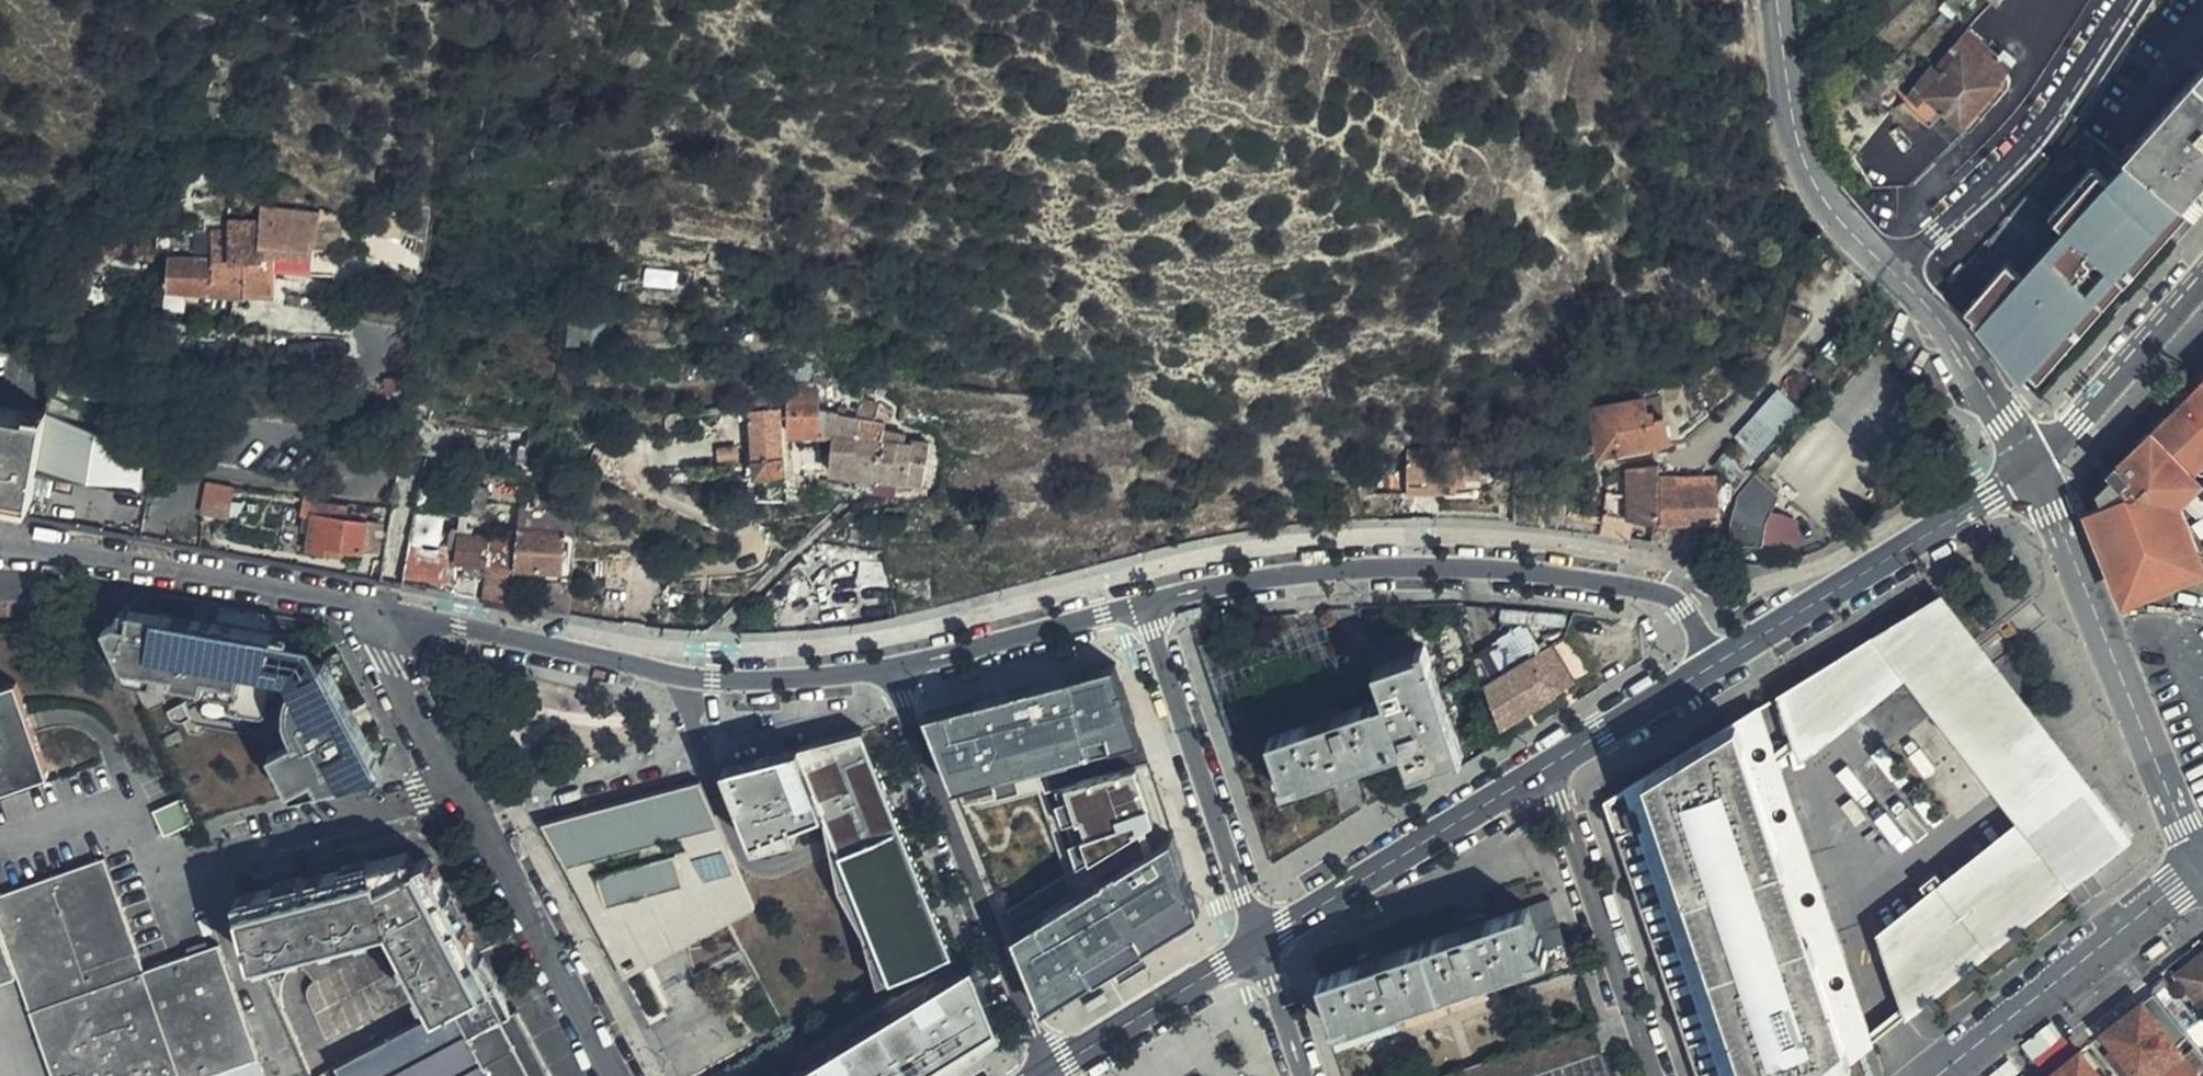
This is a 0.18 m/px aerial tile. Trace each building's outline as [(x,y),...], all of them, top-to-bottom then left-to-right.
[(1890,0),(1886,0),(1869,16),(1879,27),(1897,8),(1890,0)] [(1999,25),(2011,13),(2002,2),(1992,11),(1994,14),(1990,16),(1999,25)] [(1963,53),(1998,82),(2015,60),(2000,46),(1996,51),(1969,26),(1953,44),(1963,53)] [(1926,92),(1963,53),(1953,44),(1918,84),(1926,92)] [(1946,109),(1963,124),(1979,104),(1998,82),(1963,53),(1926,92),(1946,109)] [(2129,155),(2193,207),(2202,195),(2202,71),(2129,155)] [(1979,104),(1989,114),(2008,91),(1998,82),(1979,104)] [(1928,125),(1930,126),(1946,109),(1926,92),(1918,84),(1902,102),(1925,122),(1928,125)] [(1979,104),(1963,124),(1972,131),(1989,114),(1979,104)] [(2106,180),(2126,160),(2085,129),(2027,195),(2035,203),(2078,154),(2106,180)] [(2040,378),(2193,207),(2129,155),(2126,160),(2106,180),(2078,154),(2035,203),(2051,217),(2008,265),(2001,258),(1959,305),(1958,307),(2022,380),(2031,370),(2040,378)] [(243,223),(220,226),(219,252),(173,251),(174,289),(249,298),(249,294),(249,257),(242,256),(242,228),(243,223)] [(249,257),(249,294),(277,296),(279,277),(279,258),(267,255),(269,233),(242,228),(242,256),(249,257)] [(2001,258),(1992,251),(1951,298),(1959,305),(2001,258)] [(1757,454),(1802,408),(1781,387),(1735,433),(1757,454)] [(1635,405),(1632,390),(1604,396),(1607,411),(1635,405)] [(822,392),(789,392),(790,407),(792,433),(837,431),(838,416),(839,411),(823,408),(822,392)] [(866,396),(862,411),(876,414),(878,402),(866,396)] [(2200,399),(2195,398),(2190,399),(2186,403),(2184,407),(2184,413),(2186,417),(2180,421),(2172,430),(2147,455),(2142,454),(2129,467),(2132,471),(2105,497),(2109,507),(2098,513),(2132,587),(2141,584),(2146,596),(2201,572),(2198,561),(2202,558),(2202,540),(2202,537),(2199,535),(2187,504),(2202,488),(2202,396),(2200,399)] [(1635,405),(1607,411),(1594,414),(1603,459),(1620,455),(1623,464),(1657,457),(1653,447),(1646,416),(1643,403),(1635,405)] [(31,498),(36,469),(43,426),(45,412),(0,405),(0,492),(31,498)] [(787,468),(783,408),(751,408),(759,470),(776,472),(787,468)] [(983,423),(982,413),(961,411),(960,421),(983,423)] [(1656,414),(1646,416),(1653,447),(1673,443),(1666,419),(1657,421),(1656,414)] [(838,416),(837,431),(834,472),(863,475),(880,477),(885,437),(887,437),(886,433),(885,430),(883,426),(881,424),(877,423),(874,422),(838,416)] [(148,445),(43,426),(36,469),(141,488),(148,445)] [(891,429),(885,430),(886,433),(887,437),(914,441),(932,443),(919,438),(891,429)] [(918,431),(891,429),(919,438),(918,431)] [(899,490),(905,491),(907,491),(908,490),(910,490),(911,489),(913,489),(914,488),(916,488),(917,487),(918,481),(927,482),(930,460),(912,459),(914,441),(887,437),(885,437),(880,477),(879,485),(878,489),(899,490)] [(932,443),(914,441),(912,459),(930,460),(932,443)] [(1407,499),(1451,499),(1452,485),(1476,485),(1476,454),(1407,454),(1407,499)] [(862,483),(879,485),(880,477),(863,475),(862,483)] [(1775,496),(1756,479),(1739,497),(1739,500),(1738,503),(1738,506),(1737,509),(1737,511),(1738,514),(1738,517),(1739,520),(1740,523),(1737,537),(1735,549),(1763,549),(1767,527),(1776,510),(1778,508),(1778,505),(1778,501),(1777,499),(1775,496)] [(210,484),(208,504),(234,508),(236,490),(210,484)] [(1452,485),(1451,499),(1476,500),(1476,485),(1452,485)] [(1724,525),(1722,490),(1616,493),(1606,529),(1724,525)] [(1738,506),(1738,503),(1730,523),(1730,537),(1737,537),(1740,523),(1739,520),(1738,517),(1738,514),(1737,511),(1737,509),(1738,506)] [(365,551),(368,522),(316,513),(310,548),(346,555),(347,549),(365,551)] [(520,539),(518,566),(565,568),(566,535),(521,531),(520,534),(520,539)] [(492,564),(518,566),(520,539),(493,534),(463,533),(460,562),(492,564)] [(1936,599),(1874,636),(1901,671),(2019,821),(2070,885),(2089,870),(2103,859),(2092,845),(2116,827),(1936,599)] [(378,768),(322,636),(133,608),(131,622),(105,618),(135,686),(151,679),(210,688),(175,703),(181,717),(238,726),(266,714),(272,674),(293,677),(287,714),(298,739),(274,749),(291,787),(310,779),(342,784),(378,768)] [(1525,620),(1476,654),(1490,673),(1538,639),(1525,620)] [(1460,764),(1424,652),(1416,655),(1411,636),(1367,649),(1383,704),(1267,742),(1280,784),(1278,787),(1280,792),(1401,753),(1408,778),(1452,764),(1453,767),(1460,764)] [(1901,671),(1874,636),(1786,690),(1800,731),(1802,739),(1804,742),(1830,721),(1835,726),(1901,671)] [(1572,650),(1484,680),(1498,722),(1586,692),(1572,650)] [(1135,751),(1110,675),(920,727),(951,798),(1135,751)] [(3,684),(0,686),(0,793),(37,780),(3,684)] [(1870,1043),(1873,1041),(1870,1030),(1778,760),(1775,751),(1760,706),(1756,708),(1764,732),(1756,735),(1766,765),(1753,770),(1757,781),(1752,784),(1836,1029),(1862,1020),(1870,1043)] [(1616,837),(1642,828),(1727,1075),(1829,1075),(1870,1043),(1862,1020),(1836,1029),(1752,784),(1757,781),(1753,770),(1766,765),(1756,735),(1764,732),(1756,708),(1604,801),(1616,837)] [(863,728),(728,764),(763,851),(834,823),(896,977),(955,953),(863,728)] [(1800,731),(1775,751),(1778,760),(1802,739),(1800,731)] [(1151,830),(1134,775),(1060,796),(1064,806),(1055,808),(1062,830),(1073,827),(1074,831),(1078,830),(1084,845),(1068,849),(1076,873),(1151,830)] [(562,834),(619,964),(719,921),(689,849),(728,848),(696,777),(562,834)] [(2070,885),(2019,821),(1944,881),(1936,872),(1920,884),(1928,894),(1882,930),(1907,1000),(1912,1011),(2070,885)] [(2103,859),(2126,840),(2116,827),(2092,845),(2103,859)] [(719,921),(619,964),(633,992),(741,945),(727,918),(754,906),(728,848),(689,849),(719,921)] [(1170,851),(1009,949),(1039,1019),(1196,926),(1170,851)] [(433,873),(425,858),(410,864),(404,853),(228,894),(247,960),(254,960),(268,951),(269,956),(289,951),(288,947),(335,936),(336,939),(357,934),(356,931),(388,924),(409,965),(405,966),(415,988),(418,987),(432,1013),(337,1064),(343,1075),(552,1075),(515,1011),(510,1013),(433,873)] [(7,971),(46,1075),(193,1075),(251,1056),(211,944),(137,970),(96,859),(0,892),(0,952),(7,971)] [(1334,1030),(1551,959),(1549,951),(1565,946),(1551,903),(1321,980),(1336,1023),(1332,1024),(1334,1030)] [(2181,975),(2202,1004),(2202,959),(2181,975)] [(1000,1026),(975,964),(790,1075),(918,1075),(1000,1026)] [(2156,994),(2106,1032),(2142,1075),(2159,1075),(2172,1066),(2180,1075),(2182,1075),(2195,1065),(2162,1021),(2172,1013),(2156,994)] [(1907,1000),(1870,1030),(1873,1041),(1912,1011),(1907,1000)] [(2049,1075),(2113,1075),(2114,1075),(2089,1045),(2049,1075)]
